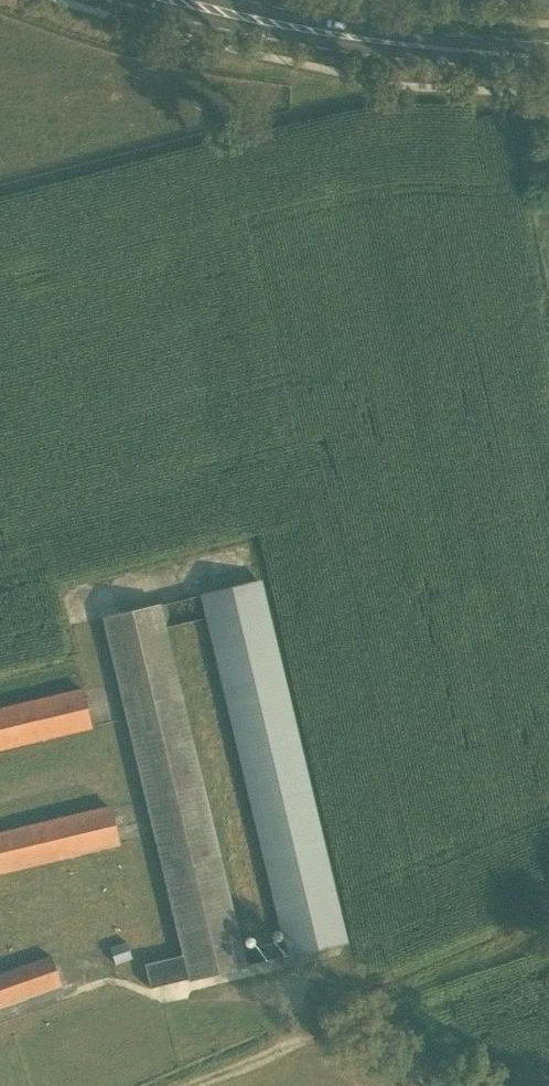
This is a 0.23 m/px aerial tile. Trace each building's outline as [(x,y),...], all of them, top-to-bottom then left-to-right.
[(246,966),(289,956),(289,957),(346,944),(259,581),(202,595),(208,617),(285,940),(242,950),(166,628),(159,605),(103,618),(183,955),(145,965),(150,989),(159,987),(189,980),(246,967),(246,966)] [(82,691),(0,710),(0,748),(90,727),(82,691)] [(109,808),(0,834),(0,872),(118,844),(109,808)] [(109,946),(115,965),(132,959),(126,940),(109,946)] [(61,984),(52,957),(0,976),(0,1005),(61,984)]
